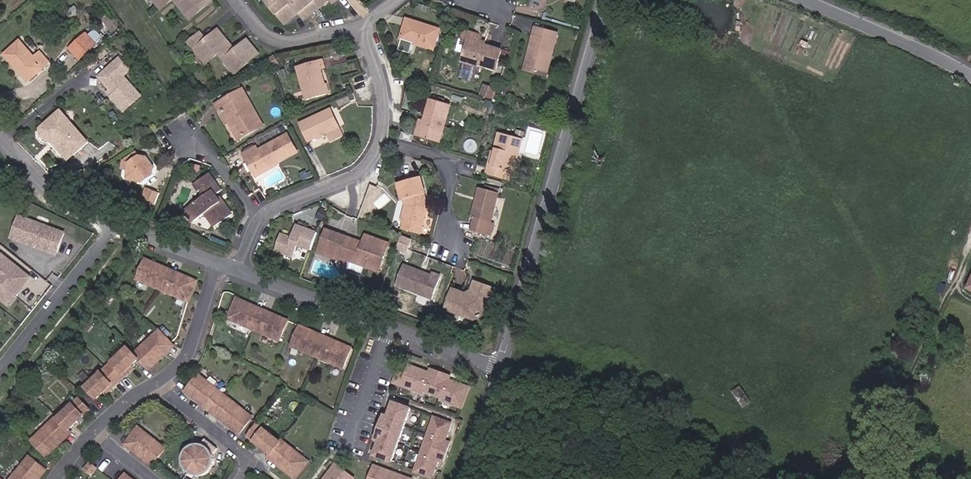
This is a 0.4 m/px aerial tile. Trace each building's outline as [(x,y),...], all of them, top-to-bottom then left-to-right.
[(161,9),(172,0),(154,0),(161,9)] [(214,0),(175,0),(191,19),(214,0)] [(289,0),(268,0),(267,1),(280,17),(283,15),(289,21),(299,13),(289,0)] [(299,13),(303,10),(308,17),(319,8),(312,0),(289,0),(299,13)] [(319,8),(329,0),(312,0),(319,8)] [(308,17),(303,10),(299,13),(305,20),(308,17)] [(289,21),(283,15),(280,17),(286,24),(289,21)] [(434,50),(441,30),(406,19),(396,49),(407,53),(411,42),(434,50)] [(547,76),(558,34),(536,28),(527,58),(530,59),(527,71),(547,76)] [(219,53),(230,44),(219,30),(212,36),(215,39),(212,42),(209,39),(206,40),(201,33),(189,43),(206,63),(219,53)] [(496,70),(502,50),(481,44),(483,36),(465,31),(463,38),(469,40),(463,62),(477,66),(477,64),(496,70)] [(97,45),(103,39),(96,32),(90,37),(97,45)] [(80,60),(97,45),(90,37),(88,34),(71,49),(80,60)] [(29,82),(50,63),(41,53),(35,58),(21,41),(5,55),(29,82)] [(235,74),(259,54),(248,41),(242,46),(244,50),(241,52),(238,49),(236,51),(230,44),(219,53),(235,74)] [(276,55),(267,60),(273,69),(281,64),(276,55)] [(142,96),(124,76),(131,70),(120,59),(113,65),(115,68),(102,80),(111,90),(115,95),(112,97),(125,111),(142,96)] [(330,94),(327,84),(326,85),(322,70),(326,69),(323,60),(298,67),(307,100),(330,94)] [(472,82),(477,66),(463,62),(458,78),(472,82)] [(102,80),(115,68),(113,65),(99,77),(102,80)] [(493,98),(496,90),(485,86),(482,94),(493,98)] [(264,126),(244,90),(220,103),(230,122),(240,139),(264,126)] [(440,143),(451,105),(431,99),(425,121),(421,119),(416,136),(440,143)] [(230,122),(220,103),(216,105),(227,123),(230,122)] [(344,135),(332,110),(301,124),(309,142),(328,133),(332,141),(344,135)] [(71,161),(91,143),(64,112),(44,129),(44,135),(48,140),(55,142),(71,161)] [(511,181),(523,139),(500,133),(496,148),(498,149),(490,175),(511,181)] [(277,163),(298,152),(288,134),(259,151),(257,147),(244,154),(248,162),(253,160),(261,174),(278,165),(277,163)] [(490,175),(498,149),(496,148),(494,148),(487,174),(490,175)] [(130,164),(139,157),(136,153),(124,161),(123,168),(129,170),(130,164)] [(153,175),(154,168),(147,158),(140,157),(139,157),(130,164),(129,170),(129,171),(136,181),(143,182),(153,175)] [(261,174),(253,160),(248,162),(257,177),(261,174)] [(199,174),(201,166),(193,165),(192,172),(199,174)] [(233,215),(224,201),(221,203),(218,199),(216,195),(222,191),(210,173),(194,184),(198,191),(201,189),(203,192),(206,196),(205,197),(184,211),(193,223),(205,214),(214,228),(233,215)] [(421,233),(428,207),(424,194),(426,194),(422,178),(399,184),(402,200),(404,199),(406,199),(408,207),(405,221),(403,221),(401,228),(421,233)] [(499,193),(501,189),(486,185),(485,189),(499,193)] [(154,208),(160,193),(148,188),(142,204),(154,208)] [(491,222),(499,193),(485,189),(480,188),(472,218),(475,219),(472,231),(491,236),(495,223),(491,222)] [(57,253),(65,233),(19,217),(11,238),(27,244),(28,241),(32,243),(33,246),(48,252),(49,250),(57,253)] [(287,255),(292,244),(312,251),(318,234),(298,226),(293,239),(283,235),(277,251),(287,255)] [(329,256),(337,234),(327,230),(319,253),(329,256)] [(338,260),(347,237),(337,234),(329,256),(338,260)] [(379,272),(390,244),(367,235),(364,243),(347,237),(338,260),(350,264),(351,261),(366,267),(379,272)] [(411,251),(414,238),(403,235),(400,248),(411,251)] [(300,248),(297,258),(305,260),(308,250),(300,248)] [(15,265),(14,267),(12,265),(11,263),(3,256),(0,259),(0,298),(8,305),(30,278),(15,265)] [(163,291),(170,273),(154,266),(155,263),(146,259),(137,279),(163,291)] [(363,274),(366,267),(351,261),(350,264),(348,269),(363,274)] [(172,270),(155,263),(154,266),(170,273),(172,270)] [(433,300),(442,277),(434,274),(433,276),(427,274),(423,275),(420,274),(418,271),(406,266),(398,286),(433,300)] [(188,278),(172,270),(170,273),(187,281),(188,278)] [(189,302),(197,282),(188,278),(187,281),(170,273),(163,291),(189,302)] [(487,314),(496,289),(476,282),(472,291),(466,294),(454,289),(446,309),(474,320),(487,314)] [(254,330),(262,313),(245,305),(246,303),(237,299),(228,319),(254,330)] [(263,310),(246,303),(245,305),(262,313),(263,310)] [(279,317),(263,310),(262,313),(278,320),(279,317)] [(280,341),(289,321),(279,317),(278,320),(262,313),(254,330),(280,341)] [(317,357),(325,340),(308,333),(310,330),(300,326),(292,346),(317,357)] [(155,359),(172,343),(159,330),(134,354),(139,359),(149,370),(157,362),(155,359)] [(326,337),(310,330),(308,333),(325,340),(326,337)] [(343,344),(326,337),(325,340),(341,347),(343,344)] [(343,368),(352,348),(343,344),(341,347),(325,340),(317,357),(343,368)] [(157,362),(174,346),(172,343),(155,359),(157,362)] [(131,367),(139,359),(134,354),(128,348),(107,368),(120,381),(126,376),(124,374),(131,367)] [(433,395),(441,373),(432,370),(430,373),(410,366),(406,375),(398,371),(393,383),(423,393),(424,391),(433,395)] [(126,376),(133,369),(131,367),(124,374),(126,376)] [(114,386),(120,381),(107,368),(86,388),(97,399),(105,391),(113,384),(114,386)] [(462,408),(470,388),(449,380),(450,377),(441,373),(433,395),(443,398),(442,400),(462,408)] [(226,396),(199,375),(186,392),(194,399),(197,396),(215,410),(226,396)] [(107,393),(114,386),(113,384),(105,391),(107,393)] [(215,410),(197,396),(194,399),(213,414),(215,410)] [(253,417),(226,396),(215,410),(233,424),(231,428),(239,435),(253,417)] [(69,430),(91,411),(80,399),(59,419),(69,430)] [(392,461),(411,408),(394,402),(389,417),(380,441),(375,455),(392,461)] [(233,424),(215,410),(213,414),(231,428),(233,424)] [(380,441),(389,417),(386,415),(377,440),(380,441)] [(53,446),(69,430),(59,419),(57,417),(32,441),(47,457),(55,449),(53,446)] [(443,462),(450,443),(445,441),(452,424),(435,417),(415,471),(432,478),(438,460),(443,462)] [(271,455),(281,442),(258,424),(248,437),(271,455)] [(166,449),(139,428),(128,441),(147,456),(144,459),(153,466),(166,449)] [(55,449),(72,433),(69,430),(53,446),(55,449)] [(215,466),(215,459),(213,452),(217,447),(206,438),(202,444),(197,444),(192,446),(189,444),(183,451),(185,452),(183,458),(183,464),(184,467),(187,471),(192,475),(195,476),(201,476),(203,476),(206,475),(209,473),(212,475),(218,468),(215,466)] [(282,440),(281,442),(271,455),(289,469),(286,472),(295,478),(296,478),(309,462),(282,440)] [(147,456),(128,441),(126,445),(144,459),(147,456)] [(289,469),(271,455),(268,458),(286,472),(289,469)] [(37,476),(40,478),(47,471),(30,457),(11,478),(35,478),(37,476)] [(92,476),(97,469),(90,463),(85,470),(92,476)] [(354,478),(336,465),(325,478),(354,478)] [(394,473),(375,466),(370,478),(392,478),(394,473)]
